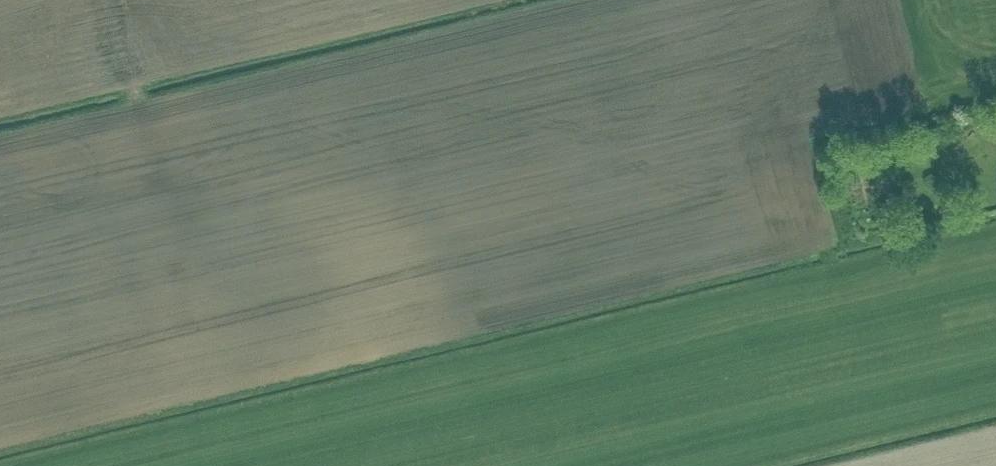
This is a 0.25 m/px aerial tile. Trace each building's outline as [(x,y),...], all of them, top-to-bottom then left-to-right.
[(833,150),(837,165),(849,162),(845,147),(833,150)]
